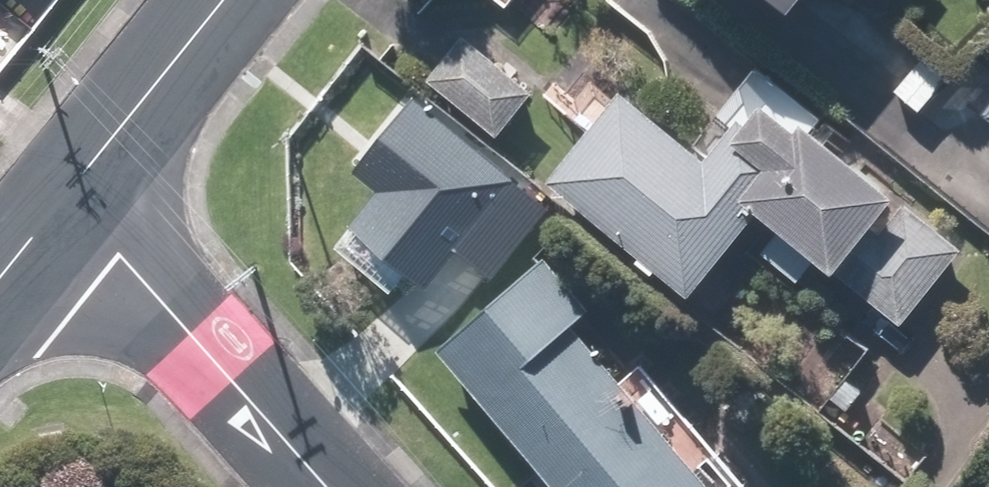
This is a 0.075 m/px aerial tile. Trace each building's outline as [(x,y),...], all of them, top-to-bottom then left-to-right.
[(465,37),(431,80),(500,134),(533,90),(465,37)] [(903,323),(964,248),(830,139),(836,131),(758,68),(693,147),(622,90),(550,179),(693,295),(763,209),(784,227),(765,251),(802,280),(821,257),(903,323)] [(352,224),(429,286),(517,178),(418,97),(355,173),(378,192),(352,224)] [(441,349),(563,486),(718,486),(574,323),(593,306),(548,255),(441,349)]
